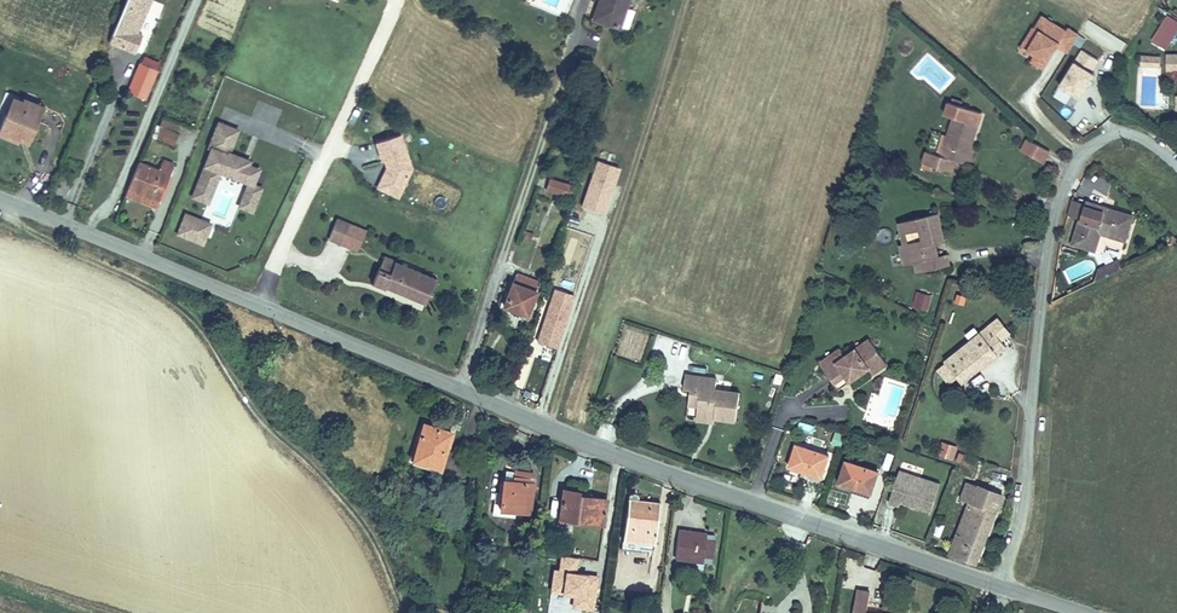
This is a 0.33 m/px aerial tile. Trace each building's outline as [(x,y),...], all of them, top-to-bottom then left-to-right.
[(150,0),(127,0),(109,42),(134,52),(139,40),(134,38),(137,33),(150,0)] [(598,20),(619,27),(621,31),(627,33),(635,11),(626,8),(629,0),(600,0),(599,2),(603,4),(598,20)] [(603,4),(599,2),(594,19),(598,20),(603,4)] [(1056,49),(1068,55),(1078,34),(1036,14),(1016,54),(1046,69),(1056,49)] [(1166,51),(1176,31),(1176,22),(1165,15),(1150,43),(1166,51)] [(1101,44),(1122,54),(1127,42),(1088,23),(1086,28),(1105,36),(1101,44)] [(1167,55),(1167,71),(1176,72),(1176,55),(1167,55)] [(147,100),(161,63),(142,56),(128,93),(147,100)] [(1149,66),(1150,56),(1142,56),(1141,66),(1149,66)] [(1064,86),(1045,118),(1063,127),(1088,81),(1072,72),(1064,86)] [(17,100),(12,98),(5,115),(10,117),(17,100)] [(5,115),(0,128),(0,130),(11,135),(13,130),(32,138),(39,121),(34,119),(39,105),(25,99),(24,102),(17,100),(10,117),(5,115)] [(927,151),(923,163),(934,166),(952,172),(955,161),(965,164),(972,144),(978,124),(976,124),(980,112),(961,106),(951,102),(949,102),(945,114),(954,117),(948,136),(941,156),(936,155),(927,151)] [(44,107),(39,105),(34,119),(39,121),(44,107)] [(180,125),(163,118),(160,126),(177,132),(180,125)] [(239,127),(217,119),(206,145),(210,147),(190,197),(208,204),(220,173),(245,182),(236,205),(253,212),(263,185),(255,182),(261,166),(250,162),(252,157),(230,149),(239,127)] [(177,133),(162,127),(158,138),(173,145),(177,133)] [(13,130),(11,135),(0,130),(0,135),(18,143),(19,140),(29,144),(32,138),(13,130)] [(387,167),(381,181),(401,190),(411,168),(400,134),(376,142),(383,161),(385,161),(386,164),(389,163),(390,166),(387,167)] [(948,136),(943,134),(936,155),(941,156),(948,136)] [(1027,140),(1021,151),(1044,163),(1050,151),(1031,141),(1027,140)] [(972,144),(965,164),(969,165),(975,146),(972,144)] [(620,166),(595,158),(579,206),(603,214),(620,166)] [(159,171),(139,162),(126,194),(157,208),(174,166),(162,161),(159,171)] [(1105,192),(1109,179),(1093,173),(1089,187),(1105,192)] [(572,186),(549,180),(546,190),(569,196),(572,186)] [(401,190),(381,181),(377,188),(398,197),(401,190)] [(1085,204),(1085,203),(1072,199),(1068,215),(1080,219),(1085,204)] [(1126,237),(1133,216),(1105,208),(1103,212),(1094,209),(1095,204),(1086,201),(1085,203),(1085,204),(1080,219),(1073,243),(1095,249),(1102,229),(1126,236),(1126,237)] [(211,222),(183,211),(174,233),(202,244),(211,222)] [(903,222),(913,263),(914,262),(922,260),(924,271),(924,272),(949,266),(947,255),(938,257),(935,243),(933,243),(929,228),(940,226),(937,214),(903,222)] [(349,224),(336,219),(328,238),(341,243),(349,224)] [(903,222),(900,223),(905,244),(900,245),(905,264),(913,263),(903,222)] [(935,243),(943,241),(940,226),(929,228),(933,243),(935,243)] [(1122,249),(1126,236),(1102,229),(1095,249),(1104,252),(1106,244),(1122,249)] [(384,257),(379,269),(390,274),(395,262),(395,261),(384,257)] [(922,260),(914,262),(917,272),(924,271),(922,260)] [(1095,282),(1121,269),(1122,269),(1118,260),(1099,269),(1095,282)] [(390,274),(379,269),(373,283),(385,288),(385,287),(425,303),(435,278),(395,262),(390,274)] [(516,274),(504,306),(527,315),(539,283),(516,274)] [(575,293),(553,285),(535,340),(557,347),(575,293)] [(931,296),(921,293),(917,307),(927,311),(931,296)] [(998,319),(990,326),(1001,340),(1010,333),(998,319)] [(945,362),(947,363),(957,377),(962,382),(1006,346),(1001,340),(990,326),(945,362)] [(869,339),(856,348),(858,351),(871,341),(869,339)] [(825,369),(835,383),(846,376),(850,381),(868,368),(873,374),(887,365),(871,341),(858,351),(856,348),(845,356),(825,369)] [(820,362),(825,369),(845,356),(840,349),(820,362)] [(947,363),(939,370),(950,383),(957,377),(947,363)] [(714,418),(715,418),(736,421),(740,393),(715,389),(717,379),(686,374),(684,389),(691,390),(700,392),(698,406),(697,413),(715,416),(714,418)] [(846,376),(835,383),(839,389),(850,381),(846,376)] [(700,392),(691,390),(689,404),(698,406),(700,392)] [(715,416),(697,413),(696,420),(714,422),(715,418),(714,418),(715,416)] [(438,468),(445,447),(447,447),(451,433),(424,424),(413,460),(438,468)] [(943,440),(938,454),(953,459),(958,445),(943,440)] [(829,455),(797,444),(789,466),(822,477),(829,455)] [(440,468),(447,447),(445,447),(438,468),(440,468)] [(879,472),(846,461),(839,483),(872,493),(879,472)] [(529,513),(534,479),(513,476),(514,471),(514,470),(514,471),(506,470),(504,480),(500,509),(529,513)] [(921,477),(900,470),(889,502),(899,506),(901,502),(913,505),(914,501),(920,502),(918,507),(931,512),(941,484),(921,477)] [(992,481),(989,490),(1003,495),(1006,487),(992,481)] [(970,502),(950,555),(976,564),(997,511),(1003,495),(989,490),(977,486),(977,485),(968,482),(961,499),(970,502)] [(603,525),(607,500),(578,495),(578,491),(563,489),(559,518),(603,525)] [(654,544),(660,503),(638,500),(629,499),(628,499),(622,541),(640,543),(654,544)] [(705,539),(706,533),(679,530),(675,559),(702,562),(703,556),(704,548),(705,539)] [(712,557),(714,540),(705,539),(704,548),(703,556),(712,557)] [(639,552),(640,543),(622,541),(621,550),(639,552)] [(593,609),(598,571),(576,568),(578,555),(559,553),(557,566),(552,565),(548,590),(571,593),(569,606),(593,609)] [(870,592),(858,590),(854,612),(867,612),(870,592)]
